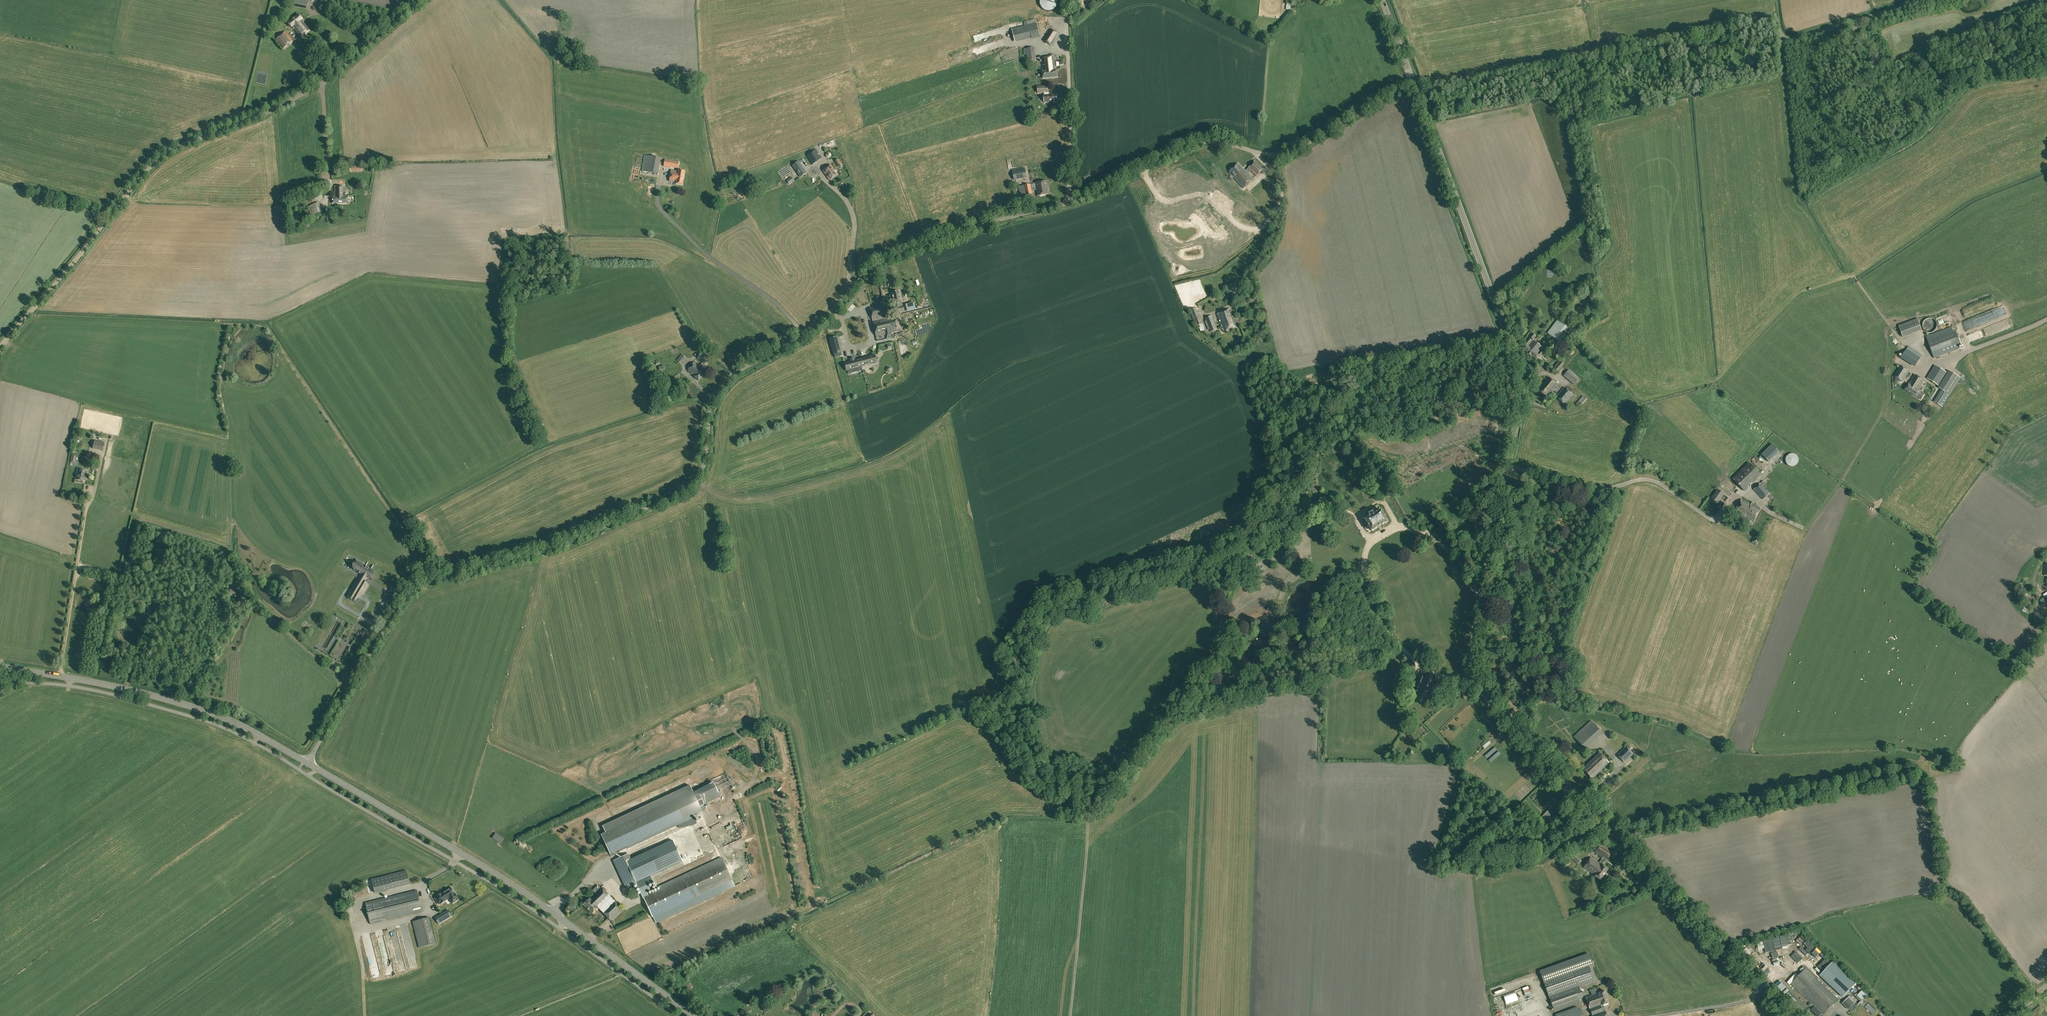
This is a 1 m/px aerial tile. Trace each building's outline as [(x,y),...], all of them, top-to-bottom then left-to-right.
[(1040,3),(1040,4),(1041,5),(1041,6),(1041,7),(1042,7),(1042,8),(1043,9),(1044,10),(1045,10),(1046,11),(1047,11),(1048,11),(1049,11),(1050,11),(1051,11),(1052,11),(1053,10),(1054,9),(1055,9),(1055,8),(1056,8),(1056,7),(1057,7),(1057,6),(1057,5),(1057,4),(1058,4),(1058,3),(1058,2),(1058,1),(1057,1),(1057,0),(1041,0),(1040,1),(1040,2),(1040,3)] [(293,27),(301,37),(309,30),(302,20),(303,19),(299,15),(288,23),(291,28),(293,27)] [(1011,29),(1015,43),(1032,39),(1032,40),(1040,38),(1036,23),(1035,19),(1024,21),(1025,25),(1011,29)] [(1043,40),(1052,46),(1059,35),(1051,29),(1043,40)] [(277,39),(284,48),(293,41),(285,32),(277,39)] [(1026,49),(1027,61),(1035,60),(1034,48),(1026,49)] [(1042,71),(1043,78),(1058,77),(1057,70),(1055,70),(1054,57),(1042,58),(1043,71),(1042,71)] [(1044,93),(1044,102),(1049,102),(1057,102),(1056,95),(1049,95),(1049,92),(1049,86),(1037,86),(1037,93),(1044,93)] [(806,156),(812,164),(822,158),(820,155),(819,155),(817,154),(818,153),(816,149),(814,150),(806,156)] [(643,171),(658,174),(660,158),(646,155),(643,171)] [(670,167),(678,168),(679,162),(671,161),(671,160),(665,159),(664,166),(670,167)] [(1234,177),(1234,178),(1239,184),(1243,188),(1254,180),(1248,173),(1251,171),(1257,177),(1264,168),(1255,160),(1246,171),(1244,169),(1243,169),(1238,164),(1229,171),(1234,177)] [(792,165),(800,177),(807,173),(799,161),(792,165)] [(822,170),(829,180),(837,174),(837,173),(837,172),(836,170),(835,171),(831,165),(822,170)] [(1012,170),(1014,180),(1027,178),(1025,167),(1012,170)] [(676,183),(682,185),(684,171),(678,170),(678,172),(671,171),(669,181),(676,183)] [(1036,183),(1038,196),(1049,194),(1046,181),(1036,183)] [(1019,187),(1021,196),(1026,195),(1033,194),(1031,184),(1024,185),(1019,187)] [(332,198),(333,203),(348,203),(348,196),(345,196),(345,186),(334,186),(334,197),(332,198)] [(1241,201),(1223,189),(1219,195),(1237,207),(1241,201)] [(301,197),(305,206),(324,198),(320,190),(301,197)] [(316,218),(317,221),(320,220),(319,217),(322,216),(320,212),(322,211),(319,202),(309,206),(312,215),(314,219),(316,218)] [(1210,209),(1207,204),(1199,208),(1204,221),(1214,217),(1212,213),(1214,213),(1212,208),(1210,209)] [(1194,224),(1200,219),(1196,213),(1182,224),(1184,227),(1188,225),(1191,229),(1195,226),(1194,224)] [(1236,238),(1257,224),(1252,216),(1231,230),(1236,238)] [(1226,252),(1230,261),(1246,254),(1243,245),(1226,252)] [(895,308),(896,313),(904,311),(903,306),(904,306),(903,305),(901,305),(901,303),(898,291),(891,293),(895,308)] [(870,307),(876,336),(881,335),(881,332),(886,331),(887,333),(891,333),(900,331),(897,316),(886,318),(883,304),(870,307)] [(1190,311),(1196,326),(1202,324),(1196,308),(1190,311)] [(1217,314),(1224,331),(1237,326),(1230,309),(1217,314)] [(1982,322),(2000,317),(1998,310),(1978,316),(1979,320),(1981,320),(1982,322)] [(1209,329),(1211,332),(1217,329),(1212,316),(1205,319),(1206,320),(1205,321),(1208,329),(1209,329)] [(1923,328),(1924,329),(1924,330),(1925,330),(1925,331),(1926,331),(1926,332),(1927,332),(1928,332),(1929,333),(1930,333),(1931,333),(1931,332),(1932,332),(1933,332),(1934,332),(1934,331),(1935,331),(1935,330),(1936,330),(1936,329),(1937,328),(1937,327),(1937,326),(1937,325),(1937,324),(1937,323),(1936,322),(1936,321),(1935,321),(1935,320),(1934,320),(1934,319),(1933,319),(1932,319),(1932,318),(1931,318),(1930,318),(1929,318),(1928,318),(1927,319),(1926,319),(1925,320),(1925,321),(1924,321),(1924,322),(1923,322),(1923,323),(1923,324),(1923,325),(1923,326),(1923,327),(1923,328)] [(1899,326),(1903,337),(1922,330),(1917,319),(1899,326)] [(1548,333),(1560,342),(1570,329),(1558,320),(1548,333)] [(1995,326),(1971,335),(1973,340),(1996,331),(1995,326)] [(1926,337),(1934,358),(1960,348),(1959,346),(1962,345),(1956,331),(1954,332),(1952,327),(1926,337)] [(1893,339),(1896,338),(1901,347),(1903,346),(1896,332),(1891,335),(1893,339)] [(1522,348),(1537,360),(1540,356),(1541,357),(1549,347),(1545,343),(1542,347),(1533,340),(1536,337),(1532,333),(1524,343),(1525,344),(1522,348)] [(1901,357),(1915,366),(1922,355),(1908,346),(1906,349),(1901,357)] [(703,353),(698,358),(705,364),(709,358),(703,353)] [(683,364),(688,359),(684,355),(679,359),(683,364)] [(873,355),(859,359),(861,366),(875,363),(873,355)] [(861,366),(859,359),(846,362),(848,370),(861,366)] [(1553,368),(1557,372),(1564,364),(1563,363),(1560,360),(1553,368)] [(694,377),(699,381),(706,371),(695,362),(687,370),(694,376),(694,377)] [(1947,371),(1937,364),(1928,379),(1938,385),(1947,371)] [(1894,376),(1903,382),(1910,371),(1901,365),(1894,376)] [(1563,376),(1574,385),(1580,378),(1569,369),(1563,376)] [(1934,402),(1940,406),(1948,394),(1950,395),(1961,377),(1952,372),(1941,390),(1942,390),(1934,402)] [(668,379),(673,387),(683,381),(679,373),(668,379)] [(1916,396),(1921,400),(1925,394),(1920,391),(1920,390),(1919,390),(1924,380),(1915,374),(1909,384),(1908,384),(1905,390),(1916,397),(1916,396)] [(1537,390),(1546,397),(1557,384),(1548,377),(1537,390)] [(1556,397),(1565,404),(1573,394),(1565,387),(1556,397)] [(1576,404),(1580,407),(1587,399),(1583,396),(1576,404)] [(1786,462),(1786,463),(1787,464),(1787,465),(1788,465),(1789,466),(1790,466),(1791,466),(1791,467),(1792,467),(1793,466),(1794,466),(1795,466),(1795,465),(1796,465),(1797,464),(1797,463),(1798,463),(1798,462),(1798,461),(1798,460),(1798,459),(1798,458),(1798,457),(1797,456),(1796,455),(1795,455),(1794,454),(1793,454),(1791,454),(1790,454),(1789,454),(1788,455),(1787,455),(1787,456),(1786,457),(1786,458),(1785,459),(1785,460),(1785,461),(1786,462)] [(1741,488),(1745,492),(1748,488),(1747,487),(1752,482),(1754,483),(1761,475),(1760,474),(1749,463),(1732,479),(1741,488)] [(75,479),(85,481),(87,471),(77,469),(75,479)] [(1753,489),(1762,499),(1770,493),(1761,483),(1753,489)] [(1711,499),(1717,503),(1724,494),(1717,490),(1711,499)] [(1735,512),(1754,522),(1761,508),(1752,504),(1752,503),(1751,503),(1750,504),(1742,499),(1735,512)] [(1388,521),(1382,510),(1378,512),(1377,509),(1369,514),(1370,516),(1365,519),(1372,531),(1388,521)] [(351,589),(362,596),(369,585),(363,582),(368,578),(369,578),(373,571),(359,563),(355,570),(360,573),(352,586),(351,589)] [(2022,611),(2028,614),(2034,601),(2032,600),(2033,599),(2031,599),(2032,596),(2019,591),(2017,599),(2026,602),(2022,611)] [(347,597),(358,603),(360,599),(350,593),(347,597)] [(1419,693),(1428,697),(1429,694),(1432,696),(1435,687),(1433,686),(1435,680),(1426,676),(1425,678),(1420,676),(1414,690),(1419,693)] [(1574,737),(1585,749),(1602,733),(1591,721),(1574,737)] [(1481,744),(1484,748),(1491,743),(1487,739),(1481,744)] [(1444,749),(1453,758),(1457,754),(1448,745),(1444,749)] [(1617,755),(1624,762),(1633,754),(1626,746),(1617,755)] [(1583,769),(1592,778),(1609,763),(1600,753),(1583,769)] [(601,835),(611,857),(620,853),(618,850),(706,809),(702,800),(718,792),(713,783),(601,835)] [(1546,803),(1552,809),(1558,804),(1552,798),(1546,803)] [(1546,820),(1545,821),(1548,824),(1555,818),(1548,811),(1545,814),(1542,816),(1546,820)] [(726,826),(731,839),(735,837),(730,824),(726,826)] [(629,860),(631,859),(628,854),(613,861),(626,889),(637,883),(652,917),(732,880),(723,861),(650,895),(649,892),(652,890),(650,885),(655,882),(652,876),(684,860),(674,839),(629,861),(629,860)] [(1594,876),(1601,880),(1609,869),(1602,864),(1605,861),(1606,862),(1613,851),(1601,843),(1595,852),(1603,858),(1599,863),(1591,857),(1584,867),(1595,875),(1594,876)] [(1571,858),(1577,864),(1581,860),(1576,854),(1575,855),(1571,858)] [(371,879),(375,893),(410,884),(407,870),(371,879)] [(598,908),(611,921),(622,909),(601,887),(583,905),(592,914),(598,908)] [(435,898),(439,904),(450,897),(454,902),(458,899),(451,888),(435,898)] [(365,903),(370,924),(387,920),(422,911),(417,890),(365,903)] [(435,918),(438,924),(444,920),(448,918),(445,912),(440,915),(435,918)] [(413,922),(419,948),(435,943),(429,918),(413,922)] [(1800,948),(1798,950),(1806,957),(1808,955),(1800,948)] [(1583,997),(1582,994),(1584,993),(1584,991),(1581,992),(1579,986),(1594,981),(1589,965),(1592,964),(1590,957),(1541,975),(1554,1011),(1579,1002),(1578,999),(1583,997)] [(1856,983),(1833,961),(1820,975),(1843,997),(1856,983)] [(1791,983),(1824,1014),(1838,999),(1806,968),(1791,983)] [(1593,1015),(1607,1015),(1603,1005),(1609,1003),(1604,990),(1598,993),(1586,997),(1590,1009),(1592,1015),(1593,1015)] [(1849,1009),(1852,1012),(1857,1007),(1854,1004),(1856,1002),(1854,999),(1855,999),(1850,995),(1850,996),(1842,1003),(1849,1010),(1849,1009)] [(1879,1012),(1871,1003),(1866,1008),(1874,1015),(1879,1012)]
